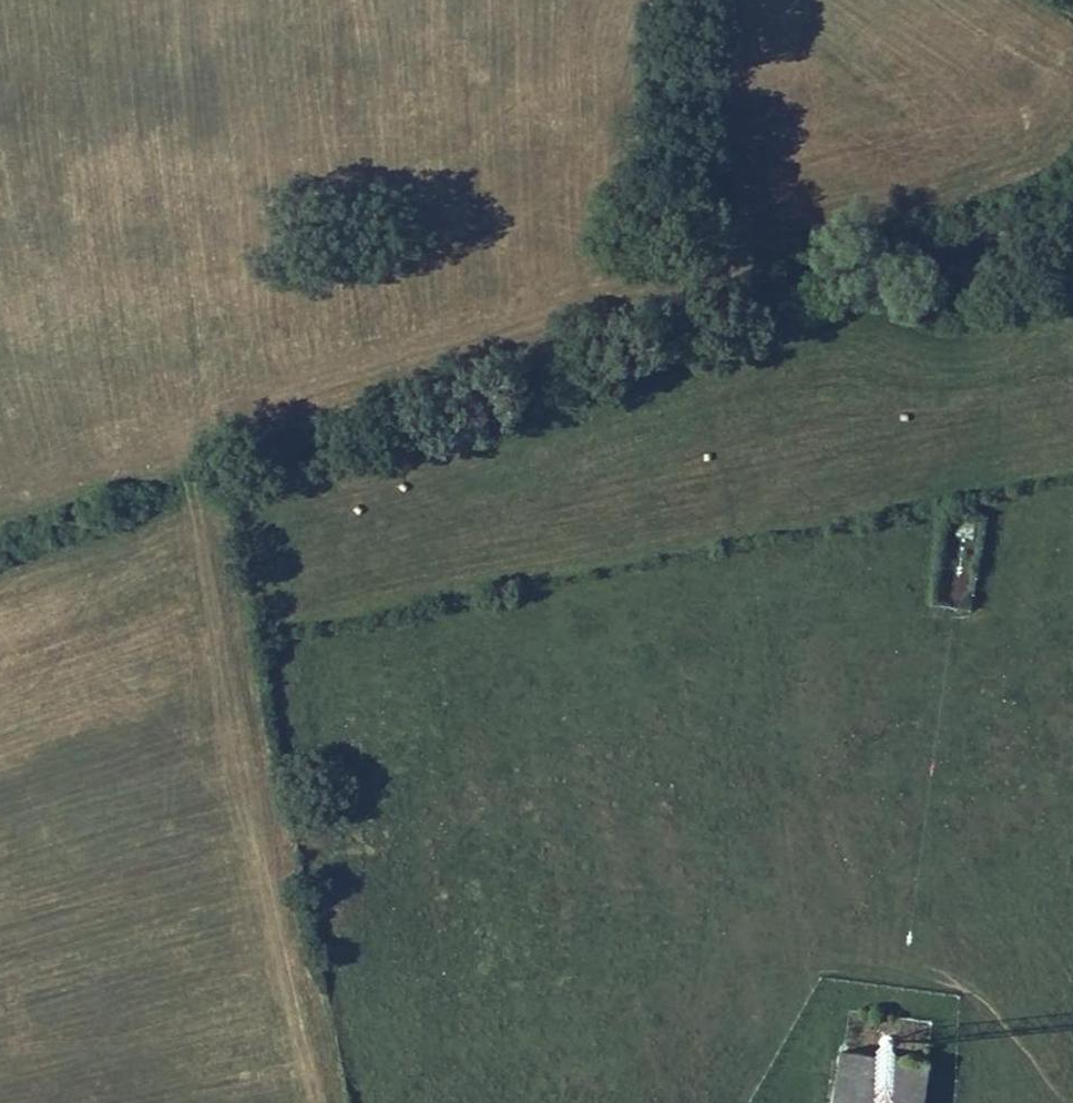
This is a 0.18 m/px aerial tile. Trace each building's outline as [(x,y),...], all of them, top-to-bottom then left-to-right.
[(956,514),(954,538),(973,539),(975,515),(956,514)] [(844,1051),(843,1050),(836,1102),(921,1102),(927,1063),(844,1051)]
